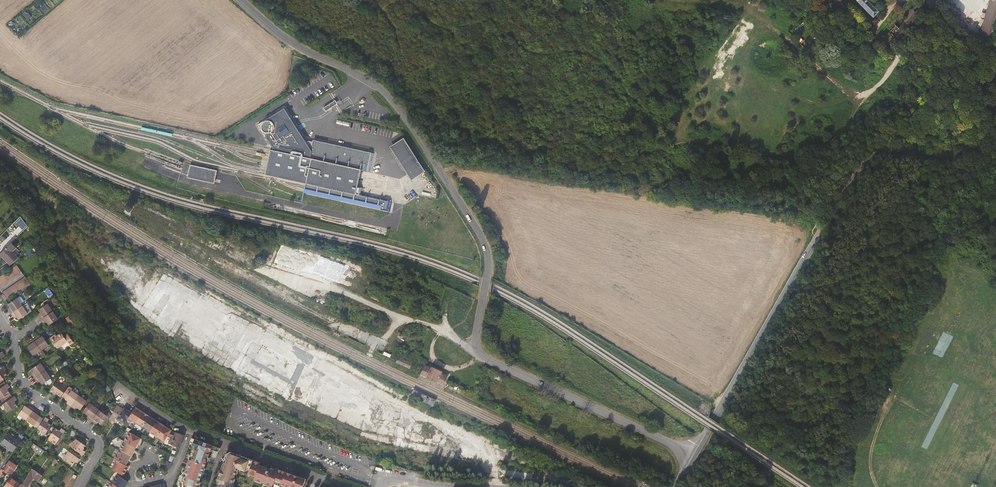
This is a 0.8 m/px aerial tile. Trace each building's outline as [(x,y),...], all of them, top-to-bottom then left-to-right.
[(872,18),(878,12),(867,0),(855,0),(872,18)] [(995,35),(995,0),(989,0),(979,37),(994,41),(995,35)] [(872,21),(868,17),(864,21),(869,25),(872,21)] [(894,37),(889,33),(883,40),(888,44),(894,37)] [(877,74),(879,70),(871,63),(868,67),(877,74)] [(326,111),(334,106),(332,103),(324,108),(326,111)] [(374,154),(325,143),(323,156),(315,154),(317,143),(313,142),(302,140),(283,108),(256,125),(270,147),(270,150),(268,150),(262,174),(304,184),(302,192),(389,212),(391,202),(361,195),(362,188),(356,186),(360,171),(370,173),(374,154)] [(390,147),(408,175),(419,167),(402,139),(390,147)] [(323,156),(325,143),(313,140),(313,142),(317,143),(315,154),(323,156)] [(216,171),(186,165),(183,177),(213,184),(216,171)] [(419,167),(408,175),(412,180),(423,173),(419,167)] [(17,249),(12,244),(8,248),(4,251),(3,253),(7,257),(5,258),(8,260),(16,254),(14,252),(17,249)] [(17,255),(16,254),(8,260),(11,264),(13,262),(14,264),(20,258),(17,255)] [(18,264),(0,277),(0,286),(22,271),(18,264)] [(4,293),(2,294),(5,300),(30,282),(26,276),(4,292),(4,293)] [(11,306),(10,307),(11,309),(10,310),(14,316),(15,315),(17,317),(18,316),(20,319),(28,314),(17,298),(9,303),(11,306)] [(41,313),(40,314),(41,316),(40,317),(44,323),(45,322),(47,324),(48,323),(50,326),(58,320),(48,305),(39,310),(41,313)] [(61,332),(57,335),(55,337),(54,336),(50,338),(57,348),(67,341),(61,332)] [(41,338),(40,336),(39,338),(38,337),(31,341),(32,342),(30,344),(31,345),(28,346),(34,355),(50,344),(44,336),(41,338)] [(409,368),(412,362),(399,356),(396,362),(409,368)] [(34,371),(33,372),(34,374),(33,375),(37,381),(38,380),(40,382),(41,382),(43,384),(51,378),(41,363),(32,369),(34,371)] [(0,367),(0,382),(9,376),(6,371),(7,370),(3,365),(0,367)] [(432,368),(425,365),(421,374),(427,377),(438,382),(444,385),(448,375),(442,373),(443,371),(432,366),(432,368)] [(335,383),(347,387),(350,381),(337,376),(335,383)] [(62,395),(67,387),(57,380),(50,390),(53,392),(54,391),(56,393),(61,396),(62,395)] [(10,394),(7,389),(10,387),(8,384),(0,389),(0,400),(0,401),(10,394)] [(68,386),(67,387),(62,395),(68,400),(68,401),(69,402),(69,403),(75,408),(76,407),(78,408),(78,407),(81,409),(87,400),(68,386)] [(413,389),(412,392),(415,394),(414,397),(422,401),(426,395),(413,389)] [(437,400),(426,395),(422,401),(434,406),(437,400)] [(15,402),(17,400),(15,397),(4,404),(6,408),(5,409),(7,413),(18,406),(15,402)] [(92,420),(100,409),(90,402),(84,411),(86,412),(89,414),(88,415),(90,417),(89,418),(92,420)] [(131,411),(128,416),(135,421),(142,410),(135,405),(131,411)] [(37,415),(38,413),(28,406),(27,408),(24,406),(18,414),(37,428),(43,420),(37,415)] [(124,406),(117,417),(124,422),(128,416),(131,411),(124,406)] [(108,415),(100,409),(92,420),(95,422),(96,421),(98,423),(99,422),(102,423),(105,419),(108,415)] [(142,410),(135,421),(142,426),(149,415),(142,410)] [(149,415),(142,426),(149,430),(157,419),(149,415)] [(46,417),(38,429),(42,431),(41,433),(45,436),(52,426),(48,422),(50,420),(46,417)] [(157,419),(149,430),(156,435),(164,424),(157,419)] [(164,424),(156,435),(164,440),(167,435),(171,429),(164,424)] [(56,428),(49,438),(53,441),(54,440),(58,442),(66,431),(62,429),(60,431),(56,428)] [(174,430),(171,429),(167,435),(170,436),(168,442),(179,446),(184,434),(174,430)] [(129,431),(124,440),(135,446),(140,437),(136,435),(129,431)] [(8,434),(2,443),(11,450),(10,451),(13,453),(23,440),(20,438),(18,441),(8,434)] [(218,451),(220,447),(191,436),(190,440),(191,440),(192,443),(192,444),(193,445),(179,484),(180,484),(180,486),(198,486),(198,484),(198,483),(199,479),(210,450),(213,449),(218,451)] [(83,450),(86,445),(82,442),(81,442),(76,438),(73,442),(75,443),(74,443),(79,447),(83,450)] [(124,440),(119,448),(130,455),(135,446),(124,440)] [(83,455),(85,451),(83,450),(79,447),(74,443),(72,447),(83,455)] [(42,456),(45,451),(35,444),(32,448),(42,456)] [(130,455),(119,448),(114,457),(116,459),(125,464),(130,455)] [(230,450),(226,452),(225,456),(226,457),(225,461),(224,460),(217,477),(218,478),(218,482),(218,486),(234,486),(234,482),(232,482),(237,469),(255,475),(254,478),(279,486),(304,486),(305,486),(304,485),(305,482),(306,482),(306,477),(271,465),(270,467),(260,463),(260,461),(253,459),(230,450)] [(454,450),(453,457),(461,459),(463,452),(454,450)] [(80,459),(69,451),(66,456),(64,455),(62,458),(72,465),(75,461),(77,463),(80,459)] [(125,464),(116,459),(111,468),(118,472),(122,474),(123,474),(128,465),(125,464)] [(11,460),(8,463),(16,469),(19,465),(11,460)] [(16,469),(8,463),(4,469),(6,471),(12,475),(16,469)] [(42,476),(33,469),(29,475),(22,485),(21,486),(20,486),(28,486),(34,478),(38,481),(42,476)] [(508,477),(533,479),(534,472),(508,469),(508,477)] [(122,474),(118,472),(117,473),(115,476),(111,482),(118,486),(123,486),(128,481),(121,476),(122,474)] [(21,486),(14,481),(11,478),(5,486),(6,486),(20,486),(21,486)]
